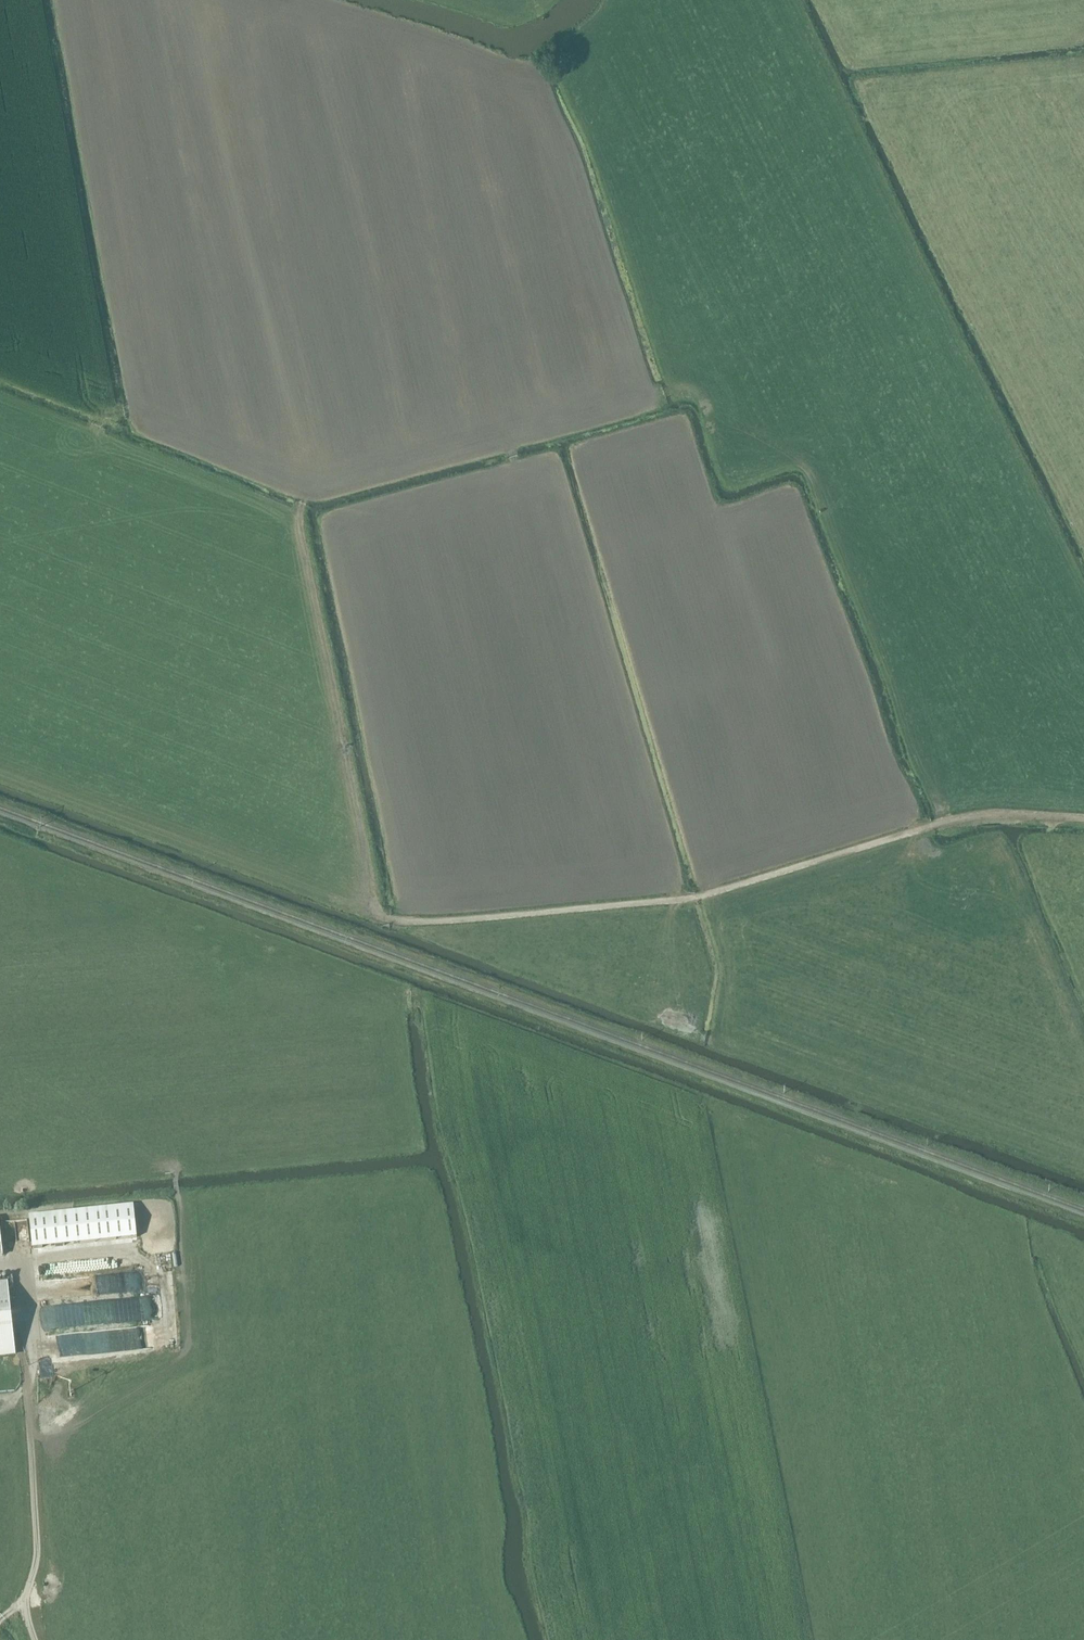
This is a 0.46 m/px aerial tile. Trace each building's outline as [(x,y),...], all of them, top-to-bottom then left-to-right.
[(433,931),(432,940),(446,941),(447,932),(433,931)] [(36,1227),(29,1229),(32,1237),(38,1235),(36,1227)] [(16,1354),(8,1284),(0,1285),(0,1355),(16,1354)]
